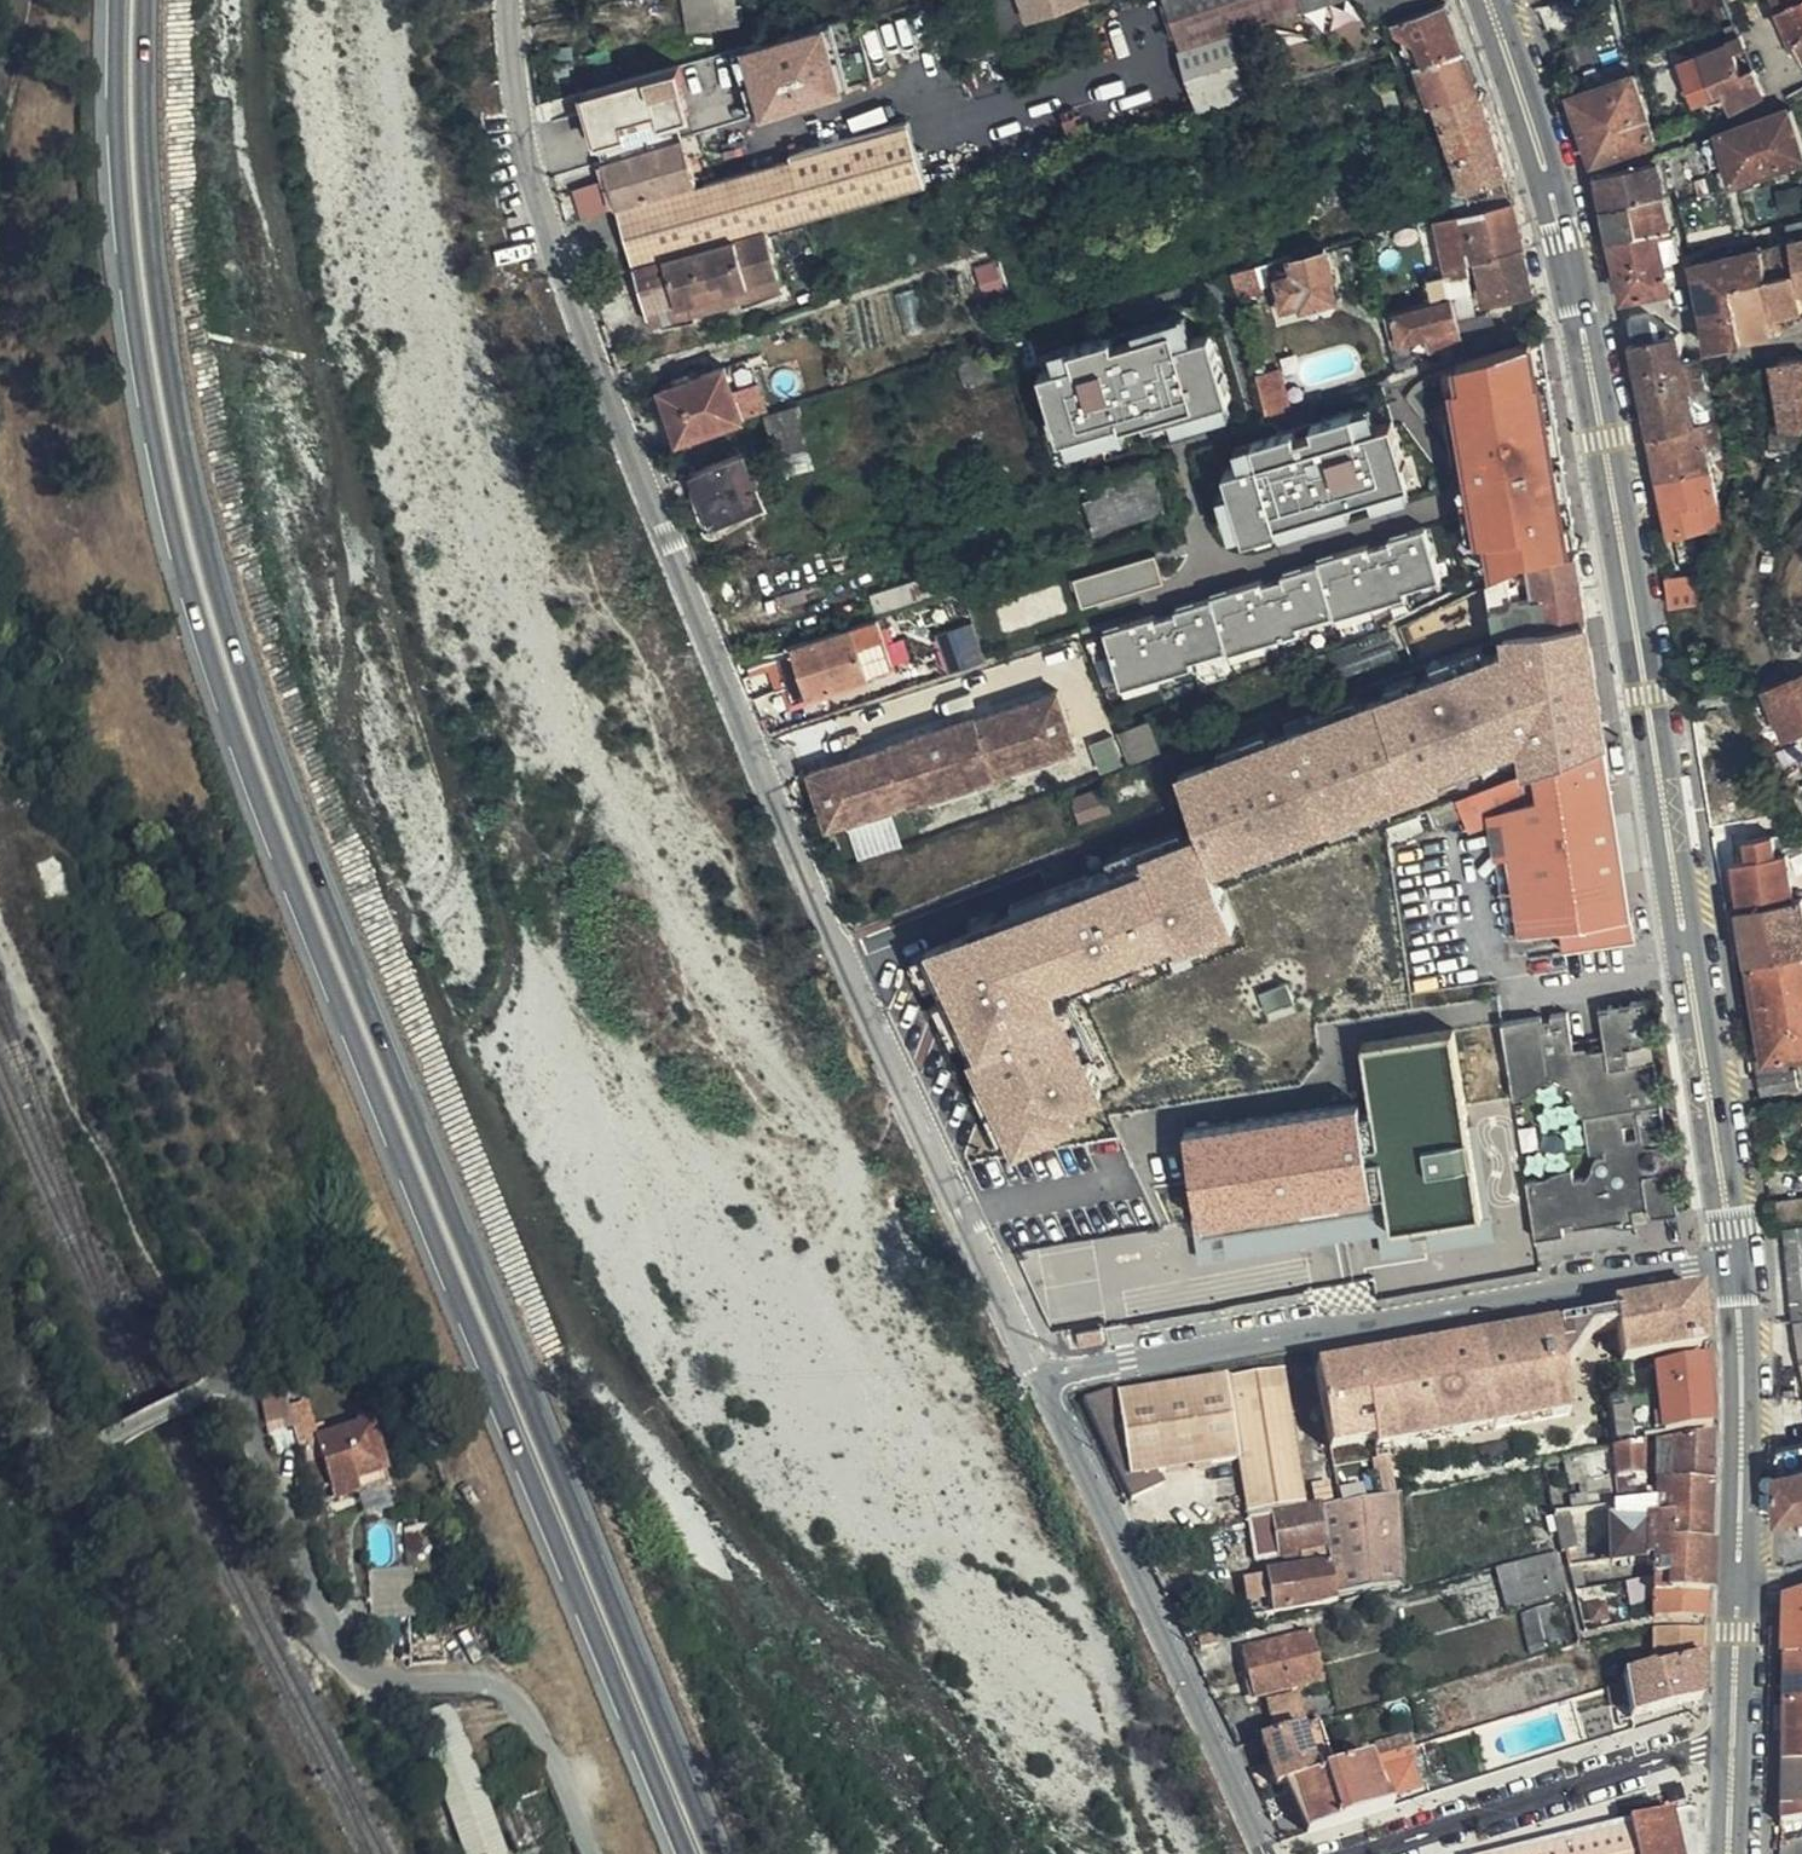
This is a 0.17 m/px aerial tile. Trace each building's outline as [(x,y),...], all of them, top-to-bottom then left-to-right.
[(687,26),(740,22),(739,0),(685,0),(687,26)] [(1201,100),(1237,90),(1236,88),(1245,75),(1233,18),(1285,0),(1167,0),(1201,100)] [(1462,32),(1451,0),(1408,0),(1396,4),(1411,50),(1417,48),(1462,32)] [(1799,18),(1801,17),(1801,0),(1792,0),(1799,18)] [(765,111),(851,87),(831,17),(746,41),(765,111)] [(1727,81),(1731,92),(1732,95),(1765,83),(1759,64),(1747,69),(1735,27),(1688,41),(1703,89),(1727,81)] [(1476,71),(1462,32),(1417,48),(1430,86),(1435,84),(1476,71)] [(1583,112),(1643,92),(1632,59),(1573,80),(1583,112)] [(1405,94),(1426,87),(1419,67),(1399,74),(1405,94)] [(1437,89),(1438,93),(1478,79),(1476,71),(1435,84),(1437,89)] [(1468,191),(1510,184),(1502,158),(1505,158),(1480,78),(1478,79),(1438,93),(1468,191)] [(1594,146),(1653,125),(1643,92),(1583,112),(1594,146)] [(1801,146),(1801,114),(1797,96),(1795,97),(1707,120),(1716,146),(1730,142),(1737,163),(1801,146)] [(807,201),(885,179),(924,169),(905,105),(817,131),(744,153),(729,158),(699,167),(614,194),(622,215),(795,161),(807,201)] [(619,191),(699,167),(684,120),(663,126),(604,144),(619,191)] [(791,122),(757,131),(760,145),(795,135),(791,122)] [(1668,145),(1661,146),(1666,168),(1672,164),(1668,145)] [(1666,168),(1661,146),(1601,158),(1607,190),(1668,181),(1667,174),(1666,168)] [(768,213),(801,203),(807,201),(795,161),(622,215),(633,251),(768,213)] [(603,178),(576,183),(582,214),(609,209),(603,178)] [(1668,181),(1607,190),(1614,222),(1675,213),(1668,181)] [(1476,241),(1521,231),(1512,192),(1510,184),(1468,191),(1453,194),(1465,243),(1476,241)] [(1801,235),(1801,205),(1788,208),(1792,228),(1793,237),(1801,235)] [(768,213),(633,251),(650,303),(782,265),(768,213)] [(1675,213),(1614,222),(1625,281),(1675,272),(1670,246),(1682,243),(1681,241),(1675,213)] [(1331,259),(1324,227),(1289,237),(1294,254),(1278,259),(1284,283),(1301,278),(1303,288),(1333,279),(1327,259),(1331,259)] [(1799,259),(1793,237),(1792,228),(1764,234),(1772,265),(1799,259)] [(1531,273),(1521,231),(1476,241),(1485,283),(1531,273)] [(1735,273),(1772,265),(1764,234),(1697,249),(1703,280),(1735,273)] [(1231,255),(1235,275),(1260,268),(1255,248),(1231,255)] [(1779,300),(1801,294),(1801,276),(1799,259),(1772,265),(1779,300)] [(1746,324),(1773,318),(1770,302),(1779,300),(1772,265),(1735,273),(1746,324)] [(1713,333),(1746,324),(1735,273),(1703,280),(1713,333)] [(1448,280),(1393,295),(1400,320),(1427,314),(1430,326),(1458,320),(1448,280)] [(1458,304),(1467,337),(1498,328),(1488,296),(1458,304)] [(1638,356),(1686,346),(1679,316),(1673,318),(1647,299),(1628,302),(1638,356)] [(1058,364),(1043,368),(1065,450),(1130,432),(1127,420),(1172,408),(1177,425),(1237,409),(1216,329),(1195,334),(1190,313),(1116,333),(1116,332),(1054,348),(1058,364)] [(1543,384),(1531,327),(1421,359),(1425,377),(1461,367),(1471,406),(1543,384)] [(1709,373),(1708,366),(1704,348),(1686,346),(1638,356),(1650,413),(1695,402),(1689,378),(1709,373)] [(1774,350),(1782,418),(1773,417),(1773,425),(1768,447),(1783,449),(1800,421),(1801,421),(1801,347),(1774,350)] [(725,350),(659,372),(677,423),(741,402),(725,350)] [(1282,364),(1258,371),(1270,410),(1294,403),(1282,364)] [(1715,397),(1709,373),(1689,378),(1695,402),(1715,397)] [(781,464),(814,455),(800,391),(765,402),(781,464)] [(1715,397),(1695,402),(1650,413),(1658,452),(1709,442),(1708,437),(1723,434),(1715,397)] [(1221,490),(1233,539),(1375,505),(1374,502),(1415,492),(1397,417),(1377,422),(1373,404),(1312,419),(1313,424),(1237,442),(1242,462),(1226,466),(1231,488),(1221,490)] [(753,454),(744,436),(696,457),(716,509),(766,486),(759,468),(762,467),(763,461),(762,457),(757,453),(753,454)] [(1664,485),(1667,492),(1703,483),(1717,479),(1709,442),(1658,452),(1664,485)] [(1561,472),(1528,479),(1532,502),(1565,495),(1561,472)] [(1088,489),(1092,525),(1163,518),(1160,481),(1088,489)] [(1703,483),(1667,492),(1672,516),(1709,506),(1703,483)] [(1431,530),(1105,620),(1121,677),(1447,587),(1431,530)] [(1540,610),(1582,603),(1572,535),(1530,542),(1525,544),(1526,553),(1532,552),(1540,610)] [(1490,617),(1540,610),(1532,552),(1526,553),(1525,544),(1483,569),(1490,617)] [(1075,577),(1084,604),(1166,578),(1157,551),(1075,577)] [(1665,575),(1666,589),(1696,583),(1698,568),(1665,575)] [(787,630),(802,679),(864,660),(864,656),(889,648),(874,602),(787,630)] [(949,655),(985,643),(970,602),(935,615),(949,655)] [(1590,660),(1582,603),(1540,610),(1490,617),(1499,675),(1590,660)] [(787,630),(771,635),(789,683),(802,679),(787,630)] [(1766,668),(1788,717),(1801,711),(1801,657),(1796,660),(1792,655),(1766,668)] [(1027,675),(1040,707),(1048,730),(1078,719),(1097,713),(1079,657),(1027,675)] [(806,750),(819,788),(1040,707),(1027,675),(998,685),(997,681),(912,709),(914,714),(806,750)] [(1040,707),(819,788),(825,805),(870,789),(915,774),(932,768),(934,773),(953,767),(997,751),(1018,744),(1017,740),(1036,734),(1048,730),(1040,707)] [(1048,730),(1051,738),(1080,728),(1078,719),(1048,730)] [(1128,761),(1162,749),(1152,719),(1118,730),(1128,761)] [(1039,742),(1051,738),(1048,730),(1036,734),(1039,742)] [(1507,782),(1463,799),(1466,808),(1502,802),(1522,920),(1558,914),(1563,937),(1633,926),(1604,745),(1507,782)] [(1000,759),(997,751),(953,767),(955,774),(1000,759)] [(915,774),(870,789),(873,797),(917,782),(915,774)] [(1735,888),(1788,878),(1780,834),(1769,836),(1765,816),(1737,821),(1741,841),(1726,843),(1735,888)] [(34,867),(48,906),(75,895),(61,857),(34,867)] [(1735,888),(1745,943),(1801,934),(1801,911),(1796,877),(1788,878),(1735,888)] [(1745,943),(1762,1041),(1801,1034),(1801,934),(1745,943)] [(945,943),(953,968),(982,957),(984,957),(981,949),(974,951),(969,936),(945,943)] [(953,968),(951,969),(956,984),(987,973),(982,957),(953,968)] [(1601,1013),(1647,1007),(1646,1000),(1600,1006),(1601,1013)] [(1601,1019),(1647,1012),(1647,1007),(1601,1013),(1601,1019)] [(1520,1020),(1522,1031),(1570,1024),(1568,1012),(1551,1015),(1551,1020),(1543,1021),(1542,1017),(1520,1020)] [(1581,1115),(1659,1100),(1657,1086),(1648,1088),(1647,1083),(1656,1082),(1654,1063),(1646,1064),(1643,1042),(1651,1041),(1647,1012),(1601,1019),(1606,1050),(1591,1051),(1589,1047),(1573,1049),(1570,1024),(1522,1031),(1531,1093),(1534,1090),(1539,1086),(1543,1083),(1554,1081),(1571,1096),(1571,1097),(1575,1105),(1579,1109),(1581,1115)] [(1503,1034),(1522,1031),(1520,1020),(1501,1023),(1503,1034)] [(1530,1095),(1531,1093),(1522,1031),(1503,1034),(1514,1100),(1522,1099),(1530,1095)] [(1757,1077),(1793,1071),(1790,1051),(1754,1057),(1757,1077)] [(1367,1099),(1186,1122),(1203,1254),(1384,1231),(1367,1099)] [(1666,1146),(1659,1100),(1581,1115),(1582,1117),(1584,1118),(1590,1154),(1604,1153),(1605,1157),(1598,1159),(1594,1163),(1592,1167),(1591,1171),(1592,1172),(1586,1182),(1581,1179),(1573,1181),(1571,1170),(1559,1173),(1550,1176),(1541,1180),(1527,1182),(1536,1241),(1565,1236),(1564,1227),(1573,1226),(1574,1230),(1612,1224),(1613,1229),(1637,1225),(1633,1202),(1647,1199),(1649,1210),(1652,1215),(1655,1218),(1677,1215),(1670,1173),(1650,1176),(1650,1174),(1656,1173),(1659,1170),(1661,1168),(1662,1164),(1661,1159),(1660,1156),(1658,1152),(1655,1151),(1646,1151),(1646,1149),(1666,1146)] [(1801,1197),(1801,1180),(1774,1183),(1775,1199),(1801,1197)] [(1801,1301),(1801,1204),(1776,1206),(1782,1302),(1791,1301),(1801,1301)] [(1611,1299),(1599,1303),(1601,1330),(1619,1327),(1624,1359),(1706,1344),(1701,1284),(1611,1293),(1611,1299)] [(1791,1301),(1800,1352),(1801,1365),(1801,1301),(1791,1301)] [(1599,1303),(1390,1350),(1395,1419),(1397,1445),(1574,1410),(1566,1369),(1596,1331),(1601,1330),(1599,1303)] [(1098,1310),(1073,1313),(1075,1329),(1099,1327),(1098,1310)] [(273,1323),(283,1334),(295,1325),(286,1313),(273,1323)] [(1390,1350),(1314,1368),(1332,1449),(1370,1441),(1375,1458),(1378,1469),(1382,1468),(1382,1471),(1393,1469),(1389,1447),(1397,1445),(1395,1419),(1390,1350)] [(1617,1446),(1645,1442),(1645,1433),(1660,1432),(1713,1422),(1707,1357),(1657,1366),(1660,1385),(1608,1392),(1617,1446)] [(1239,1452),(1252,1515),(1306,1506),(1278,1365),(1121,1395),(1117,1386),(1088,1401),(1134,1497),(1155,1489),(1150,1467),(1239,1452)] [(266,1438),(313,1433),(309,1398),(262,1403),(266,1438)] [(334,1499),(358,1492),(355,1480),(385,1471),(372,1425),(317,1442),(334,1499)] [(1650,1483),(1711,1481),(1713,1432),(1658,1440),(1650,1483)] [(1370,1441),(1332,1449),(1336,1467),(1375,1458),(1370,1441)] [(1621,1499),(1625,1515),(1680,1517),(1682,1541),(1708,1540),(1711,1481),(1650,1483),(1649,1488),(1639,1488),(1645,1442),(1617,1446),(1583,1454),(1592,1490),(1618,1486),(1621,1499)] [(1801,1494),(1801,1461),(1773,1466),(1777,1499),(1801,1494)] [(1387,1493),(1399,1491),(1393,1469),(1382,1471),(1387,1493)] [(355,1480),(358,1492),(389,1483),(385,1471),(355,1480)] [(1316,1504),(1322,1503),(1332,1502),(1328,1478),(1312,1481),(1316,1504)] [(1337,1594),(1400,1588),(1408,1586),(1401,1493),(1399,1491),(1387,1493),(1342,1500),(1332,1502),(1322,1503),(1337,1594)] [(1561,1511),(1617,1514),(1625,1515),(1621,1499),(1561,1497),(1561,1511)] [(1276,1608),(1338,1598),(1337,1594),(1322,1503),(1316,1504),(1306,1506),(1252,1515),(1259,1555),(1304,1548),(1306,1568),(1271,1572),(1274,1588),(1276,1608)] [(1652,1558),(1652,1615),(1657,1615),(1705,1615),(1708,1540),(1682,1541),(1680,1517),(1625,1515),(1617,1514),(1617,1560),(1652,1558)] [(1502,1588),(1549,1576),(1564,1572),(1559,1551),(1496,1567),(1500,1583),(1502,1588)] [(1496,1567),(1457,1576),(1461,1593),(1500,1583),(1496,1567)] [(1554,1595),(1569,1591),(1564,1572),(1549,1576),(1554,1595)] [(1249,1612),(1276,1608),(1274,1588),(1268,1589),(1265,1573),(1243,1576),(1249,1612)] [(1775,1584),(1774,1640),(1801,1642),(1801,1577),(1775,1584)] [(392,1599),(393,1583),(380,1583),(380,1606),(392,1607),(392,1599)] [(407,1583),(393,1583),(392,1599),(407,1599),(407,1583)] [(1530,1648),(1565,1641),(1556,1603),(1521,1611),(1530,1648)] [(1257,1696),(1325,1679),(1314,1630),(1311,1631),(1309,1624),(1299,1627),(1301,1633),(1245,1647),(1257,1696)] [(1658,1629),(1663,1666),(1700,1654),(1704,1653),(1705,1629),(1658,1629)] [(1774,1640),(1772,1687),(1801,1689),(1801,1642),(1774,1640)] [(1699,1699),(1700,1654),(1663,1666),(1634,1675),(1633,1683),(1631,1706),(1630,1720),(1699,1699)] [(1633,1683),(1616,1689),(1616,1709),(1631,1706),(1633,1683)] [(1772,1687),(1770,1747),(1801,1747),(1801,1689),(1772,1687)] [(1308,1718),(1302,1695),(1274,1702),(1279,1725),(1308,1718)] [(468,1853),(508,1853),(469,1746),(453,1704),(419,1716),(468,1853)] [(1311,1724),(1262,1738),(1276,1786),(1287,1782),(1297,1780),(1307,1777),(1301,1757),(1319,1751),(1311,1724)] [(1365,1746),(1369,1759),(1375,1757),(1405,1749),(1402,1736),(1365,1746)] [(1770,1747),(1770,1789),(1801,1785),(1801,1747),(1770,1747)] [(1325,1772),(1319,1751),(1301,1757),(1307,1777),(1325,1772)] [(1369,1759),(1385,1806),(1398,1802),(1375,1757),(1369,1759)] [(1297,1780),(1315,1828),(1385,1806),(1369,1759),(1325,1772),(1307,1777),(1297,1780)] [(1654,1805),(1662,1803),(1684,1799),(1679,1776),(1650,1783),(1654,1805)] [(1287,1782),(1307,1831),(1315,1828),(1297,1780),(1287,1782)] [(1769,1807),(1801,1802),(1801,1785),(1770,1789),(1769,1807)] [(1458,1845),(1461,1853),(1602,1853),(1619,1850),(1620,1853),(1674,1853),(1662,1803),(1654,1805),(1458,1845)]
